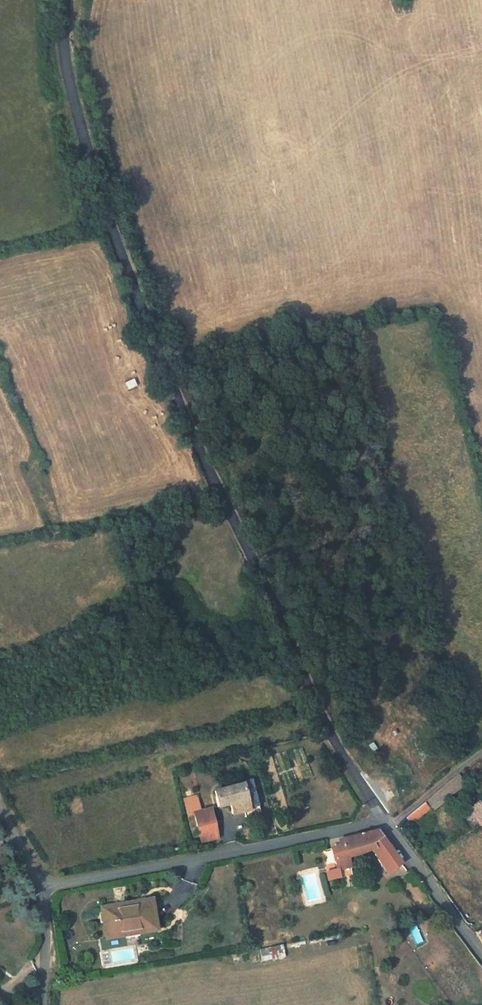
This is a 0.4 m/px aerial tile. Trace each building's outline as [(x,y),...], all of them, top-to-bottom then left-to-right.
[(455,783),(461,778),(457,773),(451,778),(455,783)] [(264,808),(254,775),(244,778),(245,780),(254,807),(249,808),(250,813),(255,811),(264,808)] [(430,809),(459,787),(455,783),(451,778),(424,801),(428,806),(430,809)] [(254,807),(245,780),(217,790),(223,805),(233,802),(236,812),(249,808),(254,807)] [(218,833),(211,807),(206,808),(202,793),(183,797),(188,814),(193,813),(199,838),(218,833)] [(416,816),(428,806),(424,801),(412,811),(416,816)] [(478,801),(468,808),(478,823),(481,820),(481,806),(478,801)] [(402,863),(378,828),(343,836),(345,843),(348,856),(351,856),(358,855),(372,850),(387,872),(402,863)] [(353,864),(351,856),(348,856),(345,843),(334,845),(337,857),(338,857),(341,866),(353,864)] [(340,868),(327,871),(329,880),(342,878),(340,868)] [(155,926),(149,896),(101,905),(107,934),(155,926)] [(258,948),(259,961),(284,958),(282,945),(258,948)]
